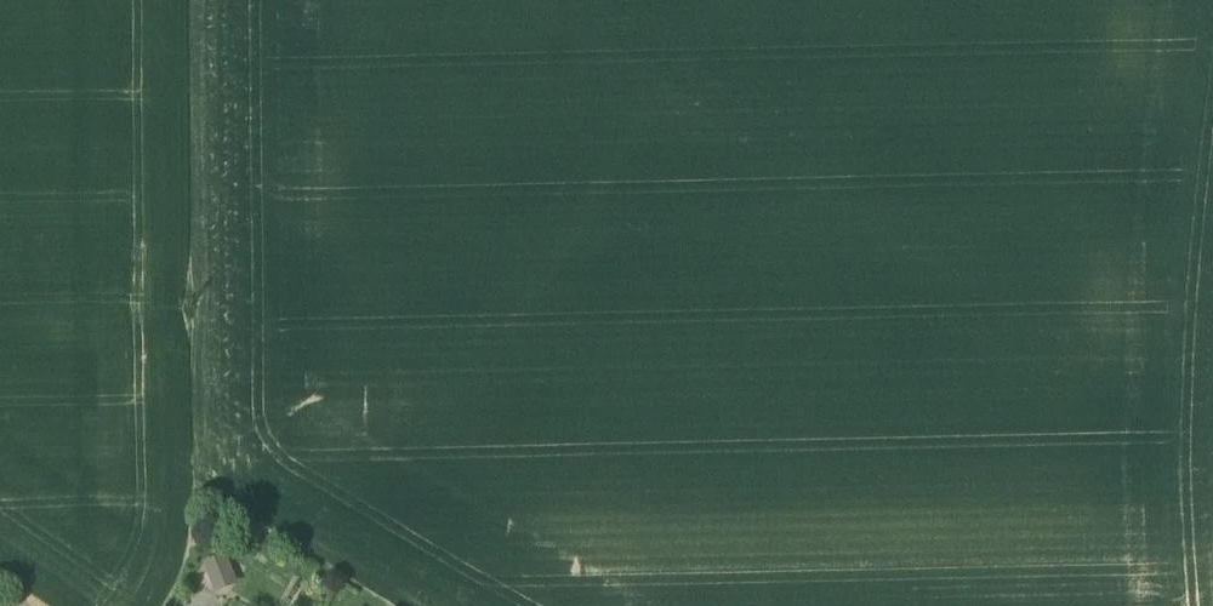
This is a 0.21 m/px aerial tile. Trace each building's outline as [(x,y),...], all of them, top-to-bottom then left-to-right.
[(209,552),(199,583),(225,591),(234,560),(209,552)]
